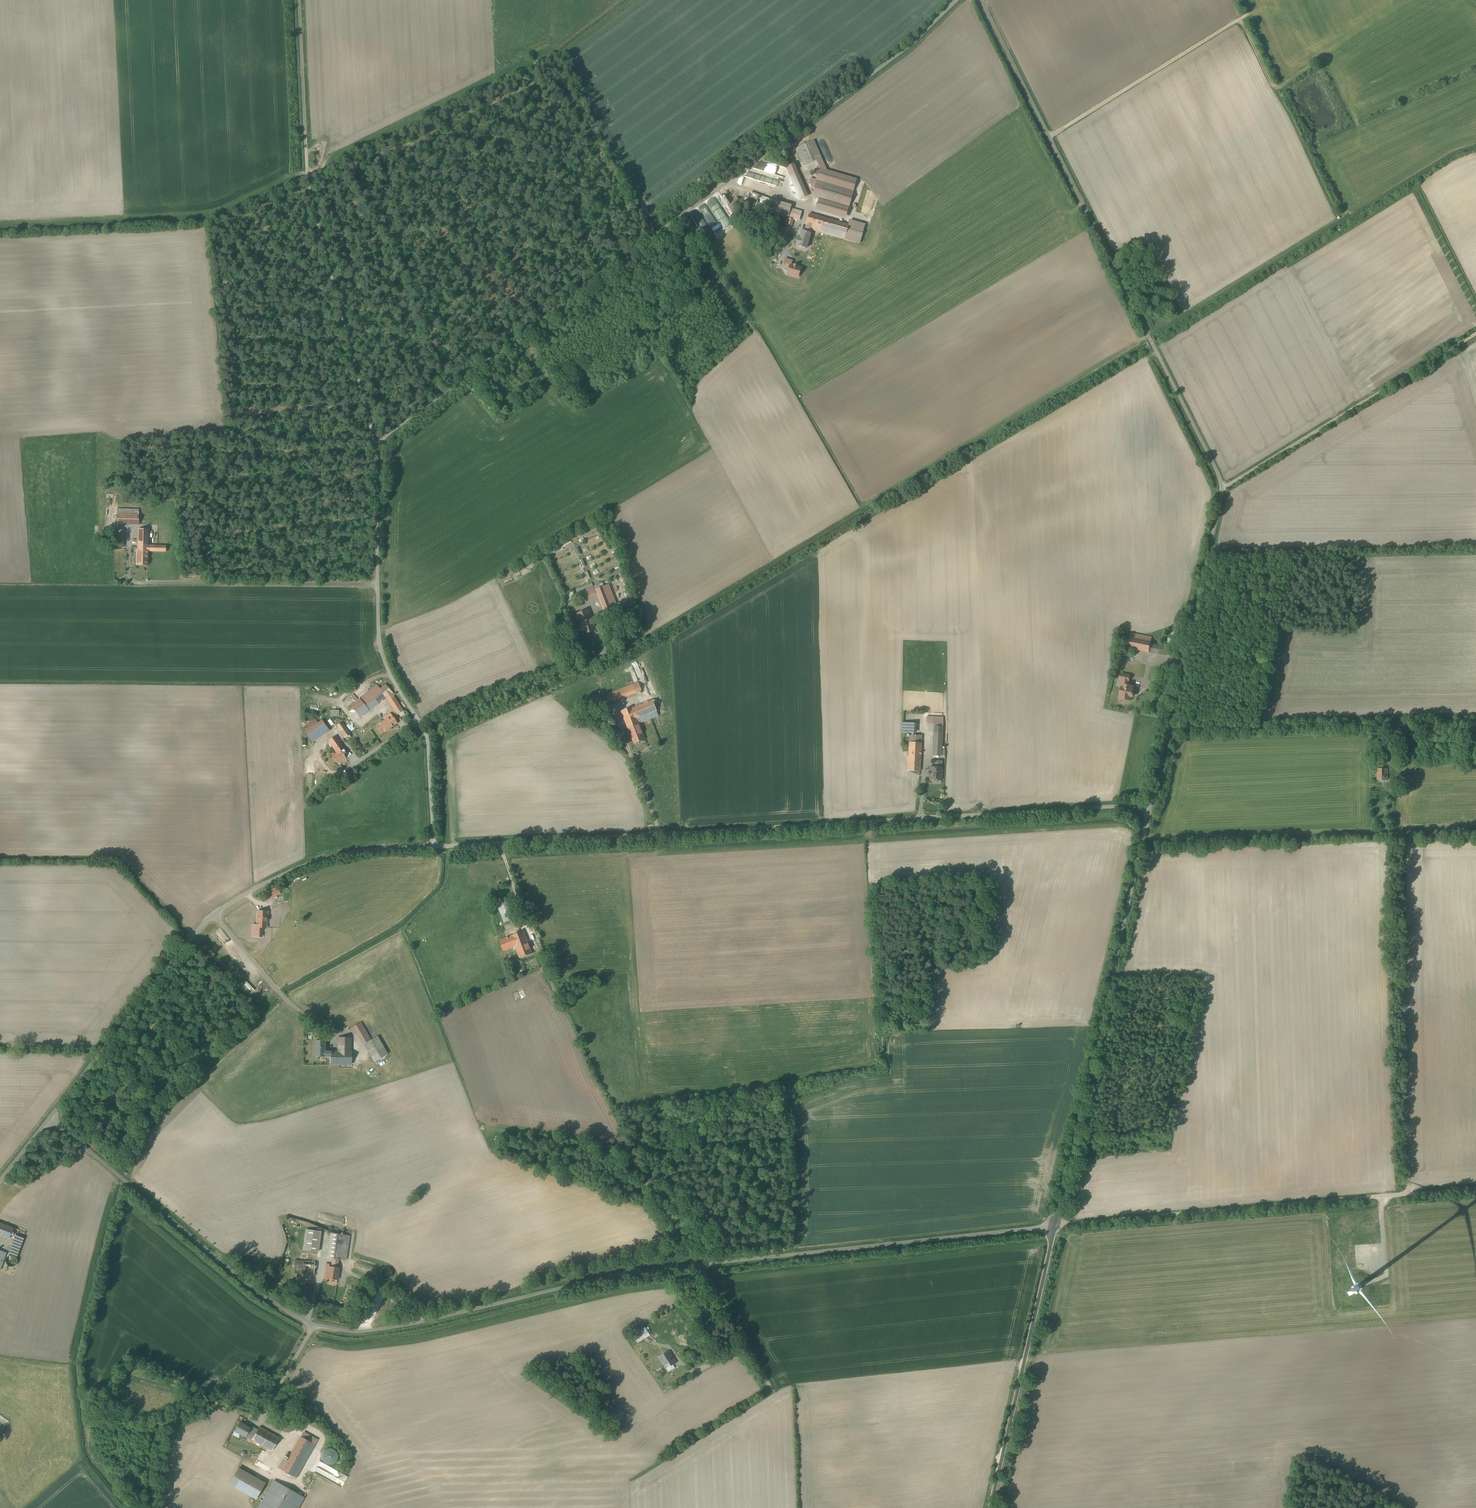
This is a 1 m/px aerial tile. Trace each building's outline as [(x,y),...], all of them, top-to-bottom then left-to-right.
[(814,141),(797,148),(805,166),(822,158),(814,141)] [(858,179),(821,168),(813,197),(841,205),(850,208),(858,179)] [(790,169),(783,172),(791,191),(798,188),(790,169)] [(791,207),(751,192),(750,196),(758,200),(757,202),(781,211),(782,208),(789,211),(791,207)] [(801,211),(792,209),(789,218),(798,220),(801,211)] [(806,228),(812,230),(845,239),(845,238),(851,239),(855,227),(810,214),(806,228)] [(812,230),(806,228),(805,232),(802,231),(801,235),(800,237),(799,241),(808,243),(811,234),(812,230)] [(799,241),(800,237),(799,237),(797,245),(807,248),(808,243),(799,241)] [(139,508),(118,507),(118,522),(139,523),(139,508)] [(139,529),(138,553),(148,553),(148,552),(166,552),(166,534),(158,534),(158,546),(149,546),(148,530),(139,529)] [(148,566),(148,553),(138,553),(137,553),(137,566),(148,566)] [(609,585),(596,590),(606,614),(618,609),(609,585)] [(593,587),(578,593),(580,599),(595,593),(593,587)] [(589,610),(576,615),(584,635),(596,630),(589,610)] [(1131,633),(1131,637),(1129,648),(1169,656),(1170,648),(1164,647),(1151,644),(1152,637),(1131,633)] [(1129,681),(1123,680),(1120,699),(1131,701),(1132,697),(1133,697),(1134,693),(1132,693),(1134,687),(1128,686),(1129,681)] [(642,691),(639,683),(606,695),(609,703),(642,691)] [(386,696),(391,692),(386,685),(381,690),(377,685),(352,706),(361,717),(386,696)] [(391,692),(386,696),(398,715),(403,711),(392,694),(393,693),(391,692)] [(599,693),(592,696),(595,704),(597,703),(599,708),(601,711),(605,709),(599,693)] [(652,700),(621,711),(628,729),(631,728),(632,731),(632,732),(631,732),(632,734),(632,735),(632,737),(632,738),(633,741),(634,741),(635,743),(635,742),(639,741),(639,742),(645,739),(638,723),(640,723),(646,721),(648,724),(651,722),(649,720),(651,719),(659,716),(652,700)] [(397,723),(390,714),(384,718),(386,720),(377,726),(382,734),(397,723)] [(943,718),(927,717),(926,725),(934,725),(933,756),(942,756),(942,742),(943,718)] [(322,720),(305,732),(312,743),(329,731),(322,720)] [(350,735),(342,722),(337,726),(345,738),(350,735)] [(922,735),(910,735),(908,771),(920,771),(922,735)] [(341,751),(344,749),(335,736),(329,741),(337,753),(341,751)] [(341,751),(337,753),(332,756),(337,764),(345,758),(341,751)] [(1387,766),(1376,767),(1376,778),(1388,777),(1387,766)] [(942,768),(930,767),(930,772),(929,772),(929,775),(930,775),(930,780),(932,780),(933,781),(935,781),(936,780),(942,780),(942,768)] [(510,896),(496,901),(505,923),(518,918),(510,896)] [(267,918),(258,918),(257,927),(266,928),(267,918)] [(501,933),(496,918),(492,919),(497,934),(501,933)] [(516,947),(528,942),(524,931),(499,941),(503,951),(516,947)] [(528,942),(516,947),(520,958),(532,954),(528,942)] [(72,979),(61,982),(63,988),(74,985),(72,979)] [(271,990),(264,983),(259,987),(265,995),(271,990)] [(364,1045),(371,1040),(361,1023),(354,1027),(364,1045)] [(371,1040),(364,1045),(374,1062),(388,1054),(378,1037),(371,1040)] [(331,1051),(331,1052),(331,1056),(331,1065),(351,1064),(351,1051),(351,1038),(338,1038),(338,1051),(331,1051)] [(325,1056),(331,1056),(331,1052),(325,1052),(325,1046),(315,1046),(316,1046),(316,1050),(315,1050),(315,1057),(316,1057),(316,1056),(320,1056),(320,1057),(325,1057),(325,1056)] [(375,1066),(364,1058),(358,1067),(369,1074),(375,1066)] [(0,1223),(0,1234),(10,1238),(14,1228),(0,1223)] [(315,1231),(306,1229),(304,1250),(319,1252),(322,1230),(315,1228),(315,1231)] [(331,1233),(328,1257),(334,1258),(339,1259),(346,1260),(350,1236),(331,1233)] [(25,1238),(18,1235),(12,1250),(19,1253),(25,1238)] [(315,1262),(295,1260),(294,1274),(301,1274),(300,1282),(314,1283),(315,1262)] [(339,1268),(337,1268),(332,1267),(328,1267),(327,1278),(337,1280),(339,1268)] [(642,1329),(633,1334),(636,1339),(645,1334),(642,1329)] [(669,1351),(660,1357),(666,1368),(676,1362),(669,1351)] [(301,1417),(293,1411),(286,1419),(294,1426),(301,1417)] [(246,1436),(252,1440),(255,1435),(248,1432),(250,1429),(240,1423),(236,1431),(246,1437),(246,1436)] [(259,1427),(255,1435),(252,1440),(272,1451),(279,1438),(259,1427)] [(318,1440),(304,1432),(288,1462),(284,1459),(279,1468),(296,1478),(318,1440)] [(265,1482),(238,1468),(229,1485),(257,1500),(265,1482)] [(326,1484),(319,1476),(309,1484),(317,1492),(326,1484)] [(274,1479),(257,1507),(298,1507),(305,1497),(274,1479)]
